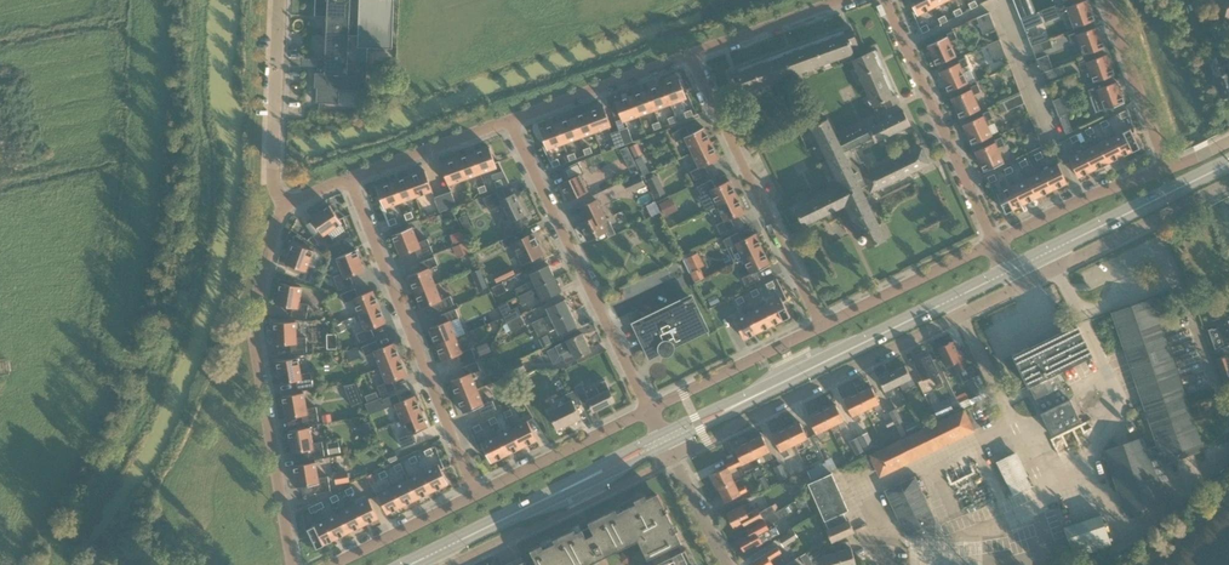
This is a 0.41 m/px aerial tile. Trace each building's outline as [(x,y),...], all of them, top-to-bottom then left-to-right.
[(315,88),(317,89),(317,103),(339,104),(340,89),(366,90),(368,48),(393,49),(395,0),(360,0),(359,36),(349,35),(351,0),(341,0),(341,17),(336,16),(336,35),(327,35),(326,60),(318,59),(318,74),(315,74),(315,88)] [(341,17),(341,0),(316,0),(315,16),(328,17),(327,35),(336,35),(336,16),(341,17)] [(930,0),(910,0),(918,15),(933,8),(930,0)] [(969,4),(971,9),(978,6),(975,0),(969,4)] [(1021,19),(1034,13),(1029,0),(1013,0),(1021,19)] [(1066,5),(1059,7),(1062,15),(1069,12),(1074,27),(1095,20),(1088,0),(1086,0),(1066,7),(1066,5)] [(1222,27),(1228,24),(1228,0),(1212,0),(1222,27)] [(953,11),(956,17),(963,13),(960,8),(953,11)] [(1058,15),(1055,8),(1043,13),(1046,20),(1058,15)] [(1039,11),(1021,19),(1025,30),(1044,23),(1039,11)] [(996,29),(989,12),(977,17),(983,34),(996,29)] [(938,19),(941,24),(948,21),(945,15),(938,19)] [(921,27),(923,33),(929,30),(927,24),(921,27)] [(852,49),(858,46),(851,27),(845,29),(846,33),(739,72),(737,68),(730,71),(735,84),(742,82),(746,92),(853,53),(852,49)] [(1079,40),(1084,55),(1105,48),(1097,27),(1076,34),(1075,32),(1069,35),(1071,42),(1079,40)] [(928,45),(937,65),(957,56),(950,41),(957,38),(954,30),(947,33),(948,36),(928,45)] [(987,44),(994,61),(1006,56),(999,39),(987,44)] [(1050,39),(1048,40),(1032,46),(1035,54),(1053,47),(1050,39)] [(885,100),(887,106),(900,101),(897,94),(893,95),(873,51),(854,59),(874,105),(885,100)] [(1094,82),(1115,75),(1107,54),(1086,62),(1085,60),(1079,62),(1081,70),(1089,67),(1094,82)] [(1214,77),(1222,99),(1228,96),(1228,65),(1227,60),(1225,54),(1215,57),(1217,63),(1220,70),(1221,70),(1222,74),(1214,77)] [(960,62),(940,71),(949,91),(969,82),(968,81),(974,78),(970,70),(964,72),(962,68),(969,65),(966,57),(959,60),(960,62)] [(1042,73),(1045,81),(1063,74),(1061,66),(1042,73)] [(1007,77),(1013,75),(1010,68),(1004,70),(1007,77)] [(680,78),(663,84),(671,104),(687,98),(680,78)] [(1125,103),(1117,82),(1096,89),(1095,87),(1089,89),(1097,112),(1104,109),(1104,110),(1125,103)] [(952,98),(961,118),(981,109),(974,94),(981,91),(978,83),(971,86),(972,89),(952,98)] [(655,110),(671,104),(663,84),(648,89),(655,110)] [(640,116),(655,110),(648,89),(632,95),(640,116)] [(998,104),(1002,112),(1025,102),(1021,94),(998,104)] [(640,116),(632,95),(616,101),(623,122),(640,116)] [(1053,101),(1059,116),(1072,110),(1066,95),(1053,101)] [(604,106),(588,112),(595,132),(612,126),(604,106)] [(684,112),(686,118),(693,115),(691,109),(684,112)] [(973,144),(992,135),(986,121),(993,118),(990,110),(983,113),(984,115),(964,124),(973,144)] [(1119,113),(1122,119),(1128,116),(1125,110),(1119,113)] [(872,191),(930,163),(922,147),(868,174),(854,146),(874,137),(876,141),(911,124),(905,111),(875,125),(873,121),(838,138),(828,119),(812,126),(842,187),(796,209),(803,225),(846,204),(861,234),(860,235),(859,238),(860,241),(863,241),(866,240),(869,247),(886,239),(861,187),(868,184),(872,191)] [(588,112),(572,117),(580,138),(595,132),(588,112)] [(677,121),(675,116),(668,118),(670,124),(677,121)] [(572,117),(556,123),(564,144),(580,138),(572,117)] [(1100,123),(1103,128),(1109,125),(1106,119),(1100,123)] [(652,124),(654,130),(661,127),(659,121),(652,124)] [(1035,130),(1031,121),(1016,128),(1020,137),(1035,130)] [(564,144),(556,123),(540,129),(546,144),(548,150),(550,149),(564,144)] [(685,137),(692,152),(712,143),(704,127),(690,134),(686,126),(672,133),(676,142),(685,137)] [(628,127),(619,130),(625,144),(633,141),(628,127)] [(1085,130),(1088,136),(1094,132),(1091,127),(1085,130)] [(1130,128),(1115,136),(1124,155),(1140,148),(1130,128)] [(625,144),(619,130),(611,133),(616,147),(625,144)] [(1070,137),(1073,143),(1079,140),(1076,134),(1070,137)] [(1109,162),(1124,155),(1115,136),(1100,143),(1109,162)] [(996,142),(976,151),(985,171),(1005,162),(998,147),(1005,144),(1001,137),(995,140),(996,142)] [(635,158),(642,154),(637,143),(630,146),(635,158)] [(719,158),(712,143),(692,152),(699,167),(691,171),(695,180),(709,173),(705,165),(719,158)] [(1100,143),(1085,150),(1094,170),(1109,162),(1100,143)] [(546,144),(542,145),(551,161),(556,159),(550,149),(548,150),(546,144)] [(1052,155),(1058,152),(1055,145),(1049,148),(1052,155)] [(624,158),(633,154),(629,146),(620,150),(624,158)] [(490,147),(474,153),(481,174),(498,168),(490,147)] [(583,149),(585,155),(592,153),(590,147),(583,149)] [(1094,170),(1085,150),(1069,158),(1079,177),(1094,170)] [(1034,155),(1037,160),(1043,157),(1040,151),(1034,155)] [(466,179),(481,174),(474,153),(458,159),(466,179)] [(568,155),(570,161),(577,159),(574,153),(568,155)] [(636,159),(642,176),(649,173),(644,156),(636,159)] [(551,161),(554,167),(560,164),(558,158),(556,159),(551,161)] [(633,158),(627,161),(632,172),(638,168),(633,158)] [(466,179),(458,159),(442,165),(449,185),(466,179)] [(1019,162),(1022,168),(1028,164),(1025,159),(1019,162)] [(561,183),(569,200),(588,191),(580,176),(585,174),(579,162),(564,169),(569,180),(561,183)] [(1058,163),(1042,171),(1052,190),(1067,183),(1058,163)] [(1004,169),(1007,175),(1014,171),(1011,166),(1004,169)] [(425,171),(409,177),(417,197),(433,191),(425,171)] [(1042,171),(1027,178),(1037,198),(1052,190),(1042,171)] [(988,177),(991,183),(997,180),(994,174),(988,177)] [(641,175),(625,183),(629,192),(645,185),(641,175)] [(409,177),(393,182),(401,203),(417,197),(409,177)] [(1027,178),(1012,185),(1022,205),(1037,198),(1027,178)] [(494,182),(496,187),(503,185),(501,179),(494,182)] [(706,211),(718,206),(738,196),(730,180),(716,187),(712,180),(698,186),(702,195),(699,196),(706,211)] [(401,203),(393,182),(377,188),(384,209),(401,203)] [(478,187),(480,194),(487,191),(485,185),(478,187)] [(1022,205),(1012,185),(997,193),(1006,213),(1022,205)] [(662,186),(653,190),(656,197),(665,193),(662,186)] [(451,191),(443,194),(448,208),(456,205),(451,191)] [(506,211),(503,218),(513,221),(513,220),(525,214),(515,193),(501,200),(497,191),(484,198),(489,209),(502,203),(506,211)] [(448,208),(443,194),(435,197),(440,211),(448,208)] [(745,212),(738,196),(718,206),(725,220),(716,225),(720,233),(734,226),(731,219),(745,212)] [(588,220),(580,223),(588,240),(606,231),(608,237),(615,233),(608,218),(606,219),(597,199),(582,207),(588,220)] [(666,201),(659,204),(665,216),(672,213),(666,201)] [(321,231),(314,236),(322,249),(334,240),(329,232),(342,223),(330,205),(312,218),(321,231)] [(388,220),(395,217),(393,211),(386,213),(388,220)] [(405,214),(407,220),(414,217),(411,211),(405,214)] [(462,223),(469,220),(466,214),(459,217),(462,223)] [(388,220),(390,226),(397,223),(395,217),(388,220)] [(392,235),(401,256),(416,250),(419,258),(433,252),(428,239),(419,242),(413,227),(392,235)] [(453,243),(463,239),(460,231),(450,235),(453,243)] [(513,243),(523,263),(544,253),(534,232),(521,238),(518,232),(502,239),(505,247),(513,243)] [(737,233),(723,240),(727,248),(735,263),(743,259),(763,249),(756,233),(741,240),(737,233)] [(346,249),(354,245),(350,236),(342,240),(346,249)] [(454,246),(458,257),(472,251),(468,241),(454,246)] [(294,243),(286,264),(301,269),(298,277),(313,283),(318,269),(308,266),(314,251),(294,243)] [(365,270),(357,249),(337,257),(343,273),(334,277),(339,290),(354,284),(350,276),(365,270)] [(751,274),(742,278),(746,286),(760,279),(756,272),(771,265),(763,249),(743,259),(751,274)] [(702,262),(698,253),(686,259),(692,272),(702,267),(699,263),(702,262)] [(409,276),(415,292),(436,284),(429,269),(438,265),(435,256),(421,262),(424,270),(409,276)] [(516,288),(519,295),(555,277),(549,265),(531,273),(534,280),(516,288)] [(493,275),(497,282),(515,274),(511,266),(493,275)] [(480,269),(472,272),(476,281),(484,278),(480,269)] [(562,291),(555,277),(519,295),(523,302),(541,294),(543,299),(562,291)] [(766,284),(769,289),(775,286),(772,280),(766,284)] [(281,283),(277,305),(293,307),(291,316),(307,318),(309,304),(300,303),(302,287),(281,283)] [(507,291),(503,283),(492,288),(496,296),(507,291)] [(436,284),(415,292),(422,308),(437,302),(440,310),(454,304),(451,296),(442,299),(436,284)] [(353,299),(360,315),(380,306),(373,290),(358,296),(355,288),(341,294),(344,303),(353,299)] [(750,292),(753,297),(760,294),(757,288),(750,292)] [(712,305),(720,301),(716,294),(708,299),(712,305)] [(735,299),(738,305),(745,301),(742,296),(735,299)] [(649,345),(658,348),(658,351),(661,355),(664,356),(668,356),(672,355),(675,352),(675,348),(674,344),(706,329),(690,297),(647,318),(634,323),(646,348),(648,347),(649,345)] [(781,297),(765,304),(775,324),(790,316),(781,297)] [(532,323),(535,329),(572,312),(566,299),(547,308),(550,314),(532,323)] [(1142,437),(1104,450),(1127,514),(1165,501),(1151,461),(1162,457),(1164,463),(1203,449),(1200,443),(1189,407),(1151,299),(1113,312),(1133,370),(1131,371),(1145,410),(1146,410),(1158,445),(1147,449),(1142,437)] [(765,304),(750,312),(760,332),(775,324),(765,304)] [(386,323),(380,306),(360,315),(366,330),(357,334),(360,342),(375,336),(371,328),(386,323)] [(436,345),(457,336),(451,321),(460,317),(456,309),(442,315),(445,322),(430,328),(436,345)] [(518,309),(504,315),(507,322),(521,315),(518,309)] [(572,312),(535,329),(539,336),(557,328),(560,334),(578,325),(572,312)] [(760,332),(750,312),(735,320),(744,339),(760,332)] [(1215,326),(1208,329),(1215,348),(1222,346),(1223,347),(1228,345),(1228,314),(1213,319),(1215,326)] [(521,316),(507,322),(512,331),(525,325),(521,316)] [(307,337),(297,338),(296,322),(275,323),(275,344),(291,344),(292,352),(307,352),(307,337)] [(338,333),(345,330),(342,323),(335,326),(338,333)] [(1077,324),(1013,355),(1029,387),(1030,387),(1042,412),(1041,413),(1052,435),(1081,421),(1070,399),(1057,373),(1093,355),(1077,324)] [(560,355),(572,349),(576,358),(591,351),(582,334),(556,347),(560,355)] [(463,352),(457,336),(436,345),(443,361),(458,355),(461,363),(475,357),(472,348),(463,352)] [(374,352),(381,367),(401,359),(394,343),(380,349),(376,341),(362,347),(365,355),(374,352)] [(480,356),(491,351),(487,342),(476,347),(480,356)] [(946,367),(948,366),(950,367),(954,365),(954,363),(955,362),(960,372),(966,369),(961,359),(963,358),(959,349),(957,350),(953,342),(939,349),(943,357),(941,358),(946,367)] [(346,351),(350,360),(361,356),(357,347),(346,351)] [(931,376),(935,384),(942,381),(937,373),(938,373),(928,354),(914,361),(923,380),(931,376)] [(1222,377),(1228,375),(1228,356),(1228,355),(1216,360),(1222,377)] [(277,362),(281,383),(296,380),(298,389),(313,386),(311,372),(301,374),(299,358),(277,362)] [(401,359),(381,367),(387,382),(378,386),(381,395),(396,389),(393,381),(407,375),(401,359)] [(504,367),(510,378),(526,371),(521,359),(504,367)] [(451,381),(458,397),(478,389),(472,374),(481,370),(477,361),(463,367),(466,375),(451,381)] [(909,387),(914,384),(905,365),(892,372),(898,384),(899,383),(903,391),(910,388),(909,387)] [(889,388),(898,384),(892,372),(878,378),(888,397),(892,395),(889,388)] [(968,379),(973,390),(976,396),(984,393),(976,375),(968,379)] [(575,390),(582,404),(589,401),(594,412),(615,401),(610,390),(611,390),(606,380),(600,384),(604,392),(600,394),(597,388),(586,393),(581,385),(574,388),(575,390)] [(355,383),(345,385),(353,406),(363,402),(355,383)] [(872,387),(858,393),(866,409),(873,405),(876,412),(882,409),(879,403),(879,402),(872,387)] [(484,404),(478,389),(458,397),(464,413),(479,407),(482,415),(496,409),(493,401),(484,404)] [(582,404),(575,390),(564,396),(568,403),(550,411),(558,429),(581,418),(576,407),(582,404)] [(283,396),(286,418),(302,415),(304,423),(319,421),(317,407),(307,408),(304,393),(283,396)] [(396,404),(402,420),(422,411),(415,395),(401,401),(397,393),(383,399),(387,408),(396,404)] [(858,413),(866,409),(858,393),(844,400),(852,416),(853,416),(856,422),(861,420),(858,413)] [(938,419),(954,412),(948,399),(932,406),(938,419)] [(836,404),(822,411),(830,427),(837,423),(840,429),(846,427),(843,420),(836,404)] [(504,412),(507,418),(513,414),(510,409),(504,412)] [(889,412),(894,423),(895,425),(902,422),(896,409),(889,412)] [(428,428),(422,411),(402,420),(408,435),(399,439),(402,447),(417,441),(414,434),(428,428)] [(822,431),(830,427),(822,411),(808,418),(816,434),(817,433),(820,440),(825,437),(822,431)] [(963,411),(871,455),(880,475),(973,430),(963,411)] [(894,423),(889,412),(881,416),(887,427),(894,423)] [(489,419),(492,425),(498,422),(495,416),(489,419)] [(528,421),(512,428),(522,448),(537,440),(528,421)] [(908,433),(919,428),(915,421),(905,427),(908,433)] [(370,422),(361,423),(362,432),(371,431),(370,422)] [(800,422),(786,428),(794,444),(802,440),(805,447),(810,444),(807,438),(808,438),(800,422)] [(473,427),(476,432),(483,429),(480,424),(473,427)] [(308,450),(310,458),(325,456),(323,442),(313,443),(310,427),(289,431),(292,453),(308,450)] [(512,428),(497,436),(507,455),(522,448),(512,428)] [(781,451),(784,457),(789,455),(786,448),(794,444),(786,428),(772,435),(780,451),(781,451)] [(868,432),(865,434),(858,437),(864,451),(874,446),(868,432)] [(762,435),(748,442),(756,458),(764,454),(767,460),(773,458),(762,435)] [(481,443),(491,463),(507,455),(497,436),(481,443)] [(857,437),(850,441),(857,454),(863,451),(857,437)] [(339,441),(327,443),(329,454),(341,452),(339,441)] [(739,458),(733,461),(736,468),(742,465),(742,464),(756,458),(748,442),(735,448),(739,458)] [(424,451),(427,456),(434,453),(431,447),(424,451)] [(390,462),(398,458),(395,451),(387,455),(390,462)] [(996,462),(1013,495),(1031,486),(1014,453),(996,462)] [(409,458),(411,464),(418,461),(415,455),(409,458)] [(729,471),(736,468),(733,461),(726,465),(727,467),(712,474),(719,488),(734,481),(729,471)] [(295,466),(298,487),(314,485),(315,493),(331,490),(328,476),(319,478),(316,462),(295,466)] [(394,466),(397,472),(403,468),(400,463),(394,466)] [(439,464),(423,472),(433,491),(449,484),(439,464)] [(774,467),(781,481),(788,477),(781,464),(774,467)] [(385,470),(379,473),(382,479),(388,476),(385,470)] [(347,471),(334,473),(336,484),(349,482),(347,471)] [(418,499),(433,491),(423,472),(408,479),(418,499)] [(846,520),(843,512),(848,510),(832,473),(809,484),(828,528),(826,529),(832,542),(854,532),(849,519),(846,520)] [(369,483),(375,480),(372,474),(366,477),(369,483)] [(762,490),(769,487),(764,476),(757,479),(762,490)] [(906,534),(906,536),(935,538),(936,520),(915,477),(886,491),(906,534)] [(408,479),(393,486),(403,506),(418,499),(408,479)] [(738,489),(734,481),(719,488),(725,502),(747,492),(744,486),(738,489)] [(403,506),(393,486),(378,494),(387,514),(403,506)] [(345,490),(348,495),(355,492),(352,487),(345,490)] [(330,497),(333,503),(340,500),(337,494),(330,497)] [(530,550),(538,564),(577,564),(595,556),(597,561),(638,540),(647,558),(644,560),(646,564),(689,564),(688,562),(691,561),(685,549),(682,551),(679,544),(682,542),(661,498),(655,501),(652,495),(647,498),(645,494),(588,522),(590,526),(583,529),(581,526),(530,550)] [(369,499),(353,506),(363,526),(378,518),(369,499)] [(322,501),(315,504),(318,510),(325,507),(322,501)] [(744,524),(746,528),(775,511),(772,506),(759,512),(757,507),(752,510),(749,503),(743,506),(743,505),(727,514),(730,520),(730,522),(732,526),(733,527),(734,529),(744,524)] [(311,513),(318,510),(315,504),(309,508),(311,513)] [(348,533),(363,526),(353,506),(338,514),(348,533)] [(746,528),(749,533),(738,539),(745,552),(779,533),(773,521),(779,518),(775,511),(746,528)] [(338,514),(323,521),(333,540),(348,533),(338,514)] [(1074,557),(1112,545),(1101,514),(1064,526),(1074,557)] [(333,540),(323,521),(308,528),(317,548),(333,540)] [(779,539),(784,547),(799,537),(793,529),(779,539)] [(837,552),(841,564),(856,564),(851,548),(850,548),(848,541),(842,543),(843,550),(837,552)] [(781,553),(778,547),(767,554),(766,553),(751,563),(752,564),(780,564),(784,563),(779,554),(781,553)] [(811,559),(821,553),(817,547),(807,553),(811,559)] [(837,552),(823,556),(816,558),(818,564),(825,562),(826,564),(841,564),(837,552)] [(805,564),(810,564),(812,564),(805,553),(800,556),(805,564)]
